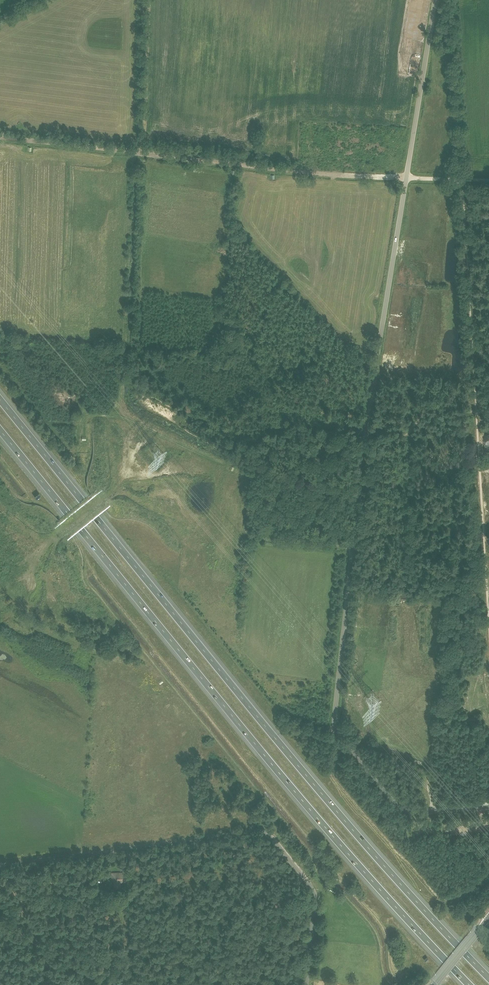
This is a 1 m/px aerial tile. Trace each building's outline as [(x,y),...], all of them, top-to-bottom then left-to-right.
[(128,872),(125,872),(125,869),(123,869),(123,873),(112,873),(112,879),(114,879),(115,887),(116,887),(117,888),(119,888),(120,887),(121,887),(120,882),(128,881),(128,872)]
